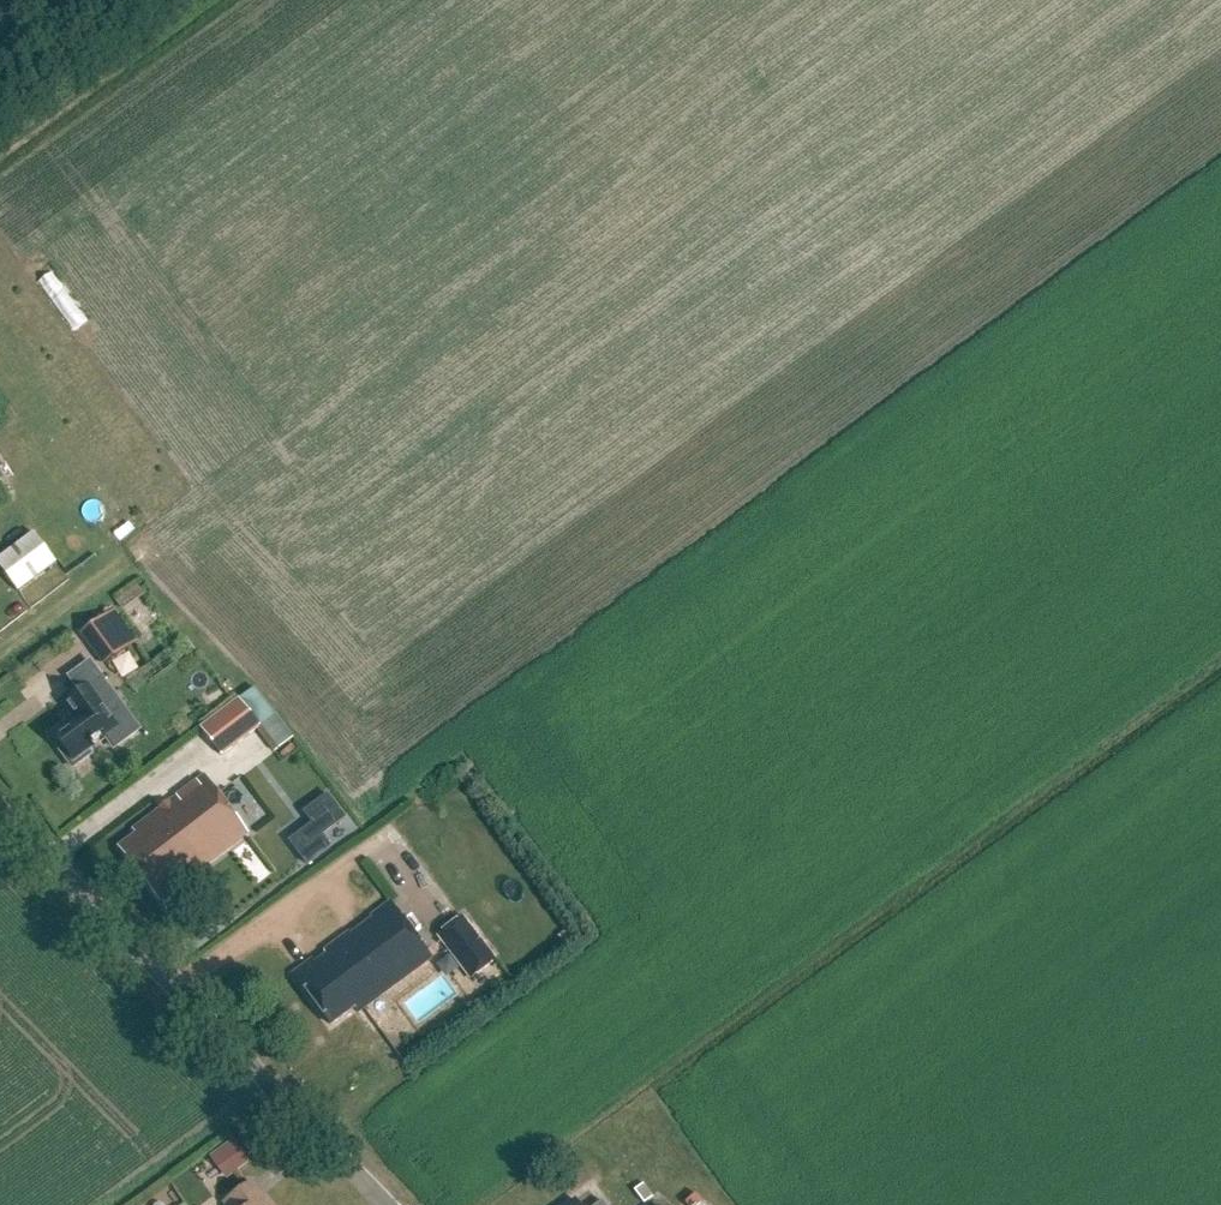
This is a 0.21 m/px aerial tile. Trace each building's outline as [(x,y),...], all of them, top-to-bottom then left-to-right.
[(34,532),(0,557),(0,568),(18,592),(57,563),(34,532)] [(102,666),(136,641),(129,631),(94,656),(102,666)] [(89,685),(64,704),(74,717),(53,733),(64,748),(60,751),(72,768),(91,754),(88,750),(93,746),(95,749),(100,745),(98,743),(120,727),(89,685)] [(221,756),(260,727),(260,726),(275,715),(254,687),(239,699),(238,698),(199,727),(221,756)] [(248,833),(219,793),(204,775),(132,829),(135,834),(118,846),(160,901),(248,833)] [(289,842),(306,865),(331,847),(322,836),(345,819),(328,796),(304,813),(313,825),(289,842)] [(355,1007),(360,1014),(433,960),(391,902),(294,973),(331,1024),(355,1007)] [(437,936),(470,979),(497,959),(463,915),(437,936)] [(233,1140),(215,1153),(231,1175),(233,1173),(238,1181),(243,1178),(237,1170),(249,1162),(233,1140)] [(251,1183),(224,1203),(226,1204),(268,1204),(251,1183)] [(654,1197),(644,1183),(635,1190),(644,1203),(654,1197)]
